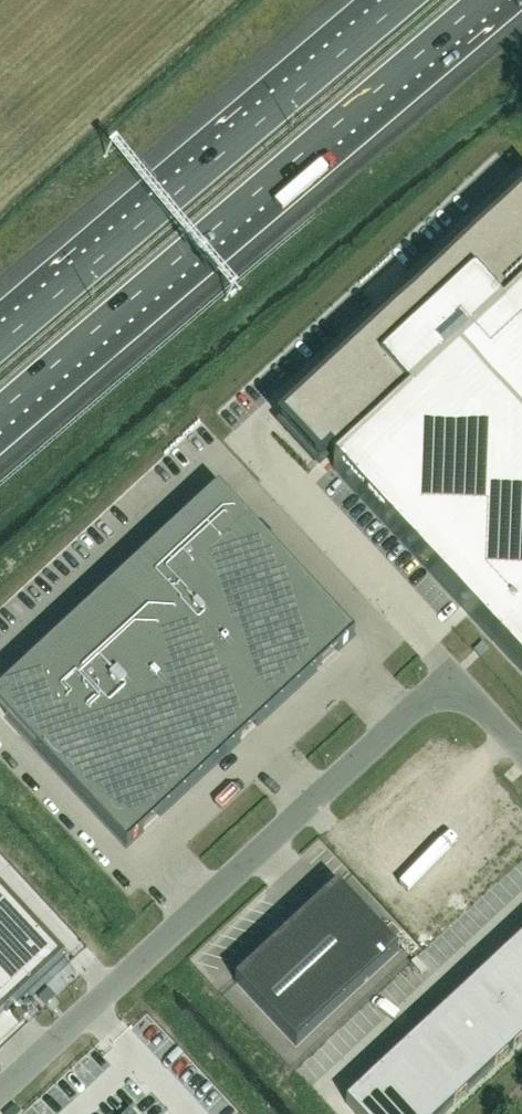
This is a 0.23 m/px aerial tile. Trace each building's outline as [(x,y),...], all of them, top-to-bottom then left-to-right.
[(309,434),(338,464),(332,470),(479,628),(521,674),(521,237),(490,266),(439,314),(429,302),(401,328),(412,339),(361,387),(309,434)] [(354,635),(218,488),(137,563),(205,636),(273,710),(354,635)] [(137,563),(0,690),(0,710),(126,846),(240,740),(273,710),(205,636),(137,563)] [(336,886),(234,981),(296,1047),(398,952),(336,886)] [(65,958),(0,887),(0,1019),(65,958)] [(521,1042),(521,953),(516,946),(459,998),(510,1053),(521,1042)] [(403,1051),(453,1105),(510,1053),(459,998),(403,1051)] [(346,1103),(355,1113),(444,1113),(453,1105),(403,1051),(346,1103)]
